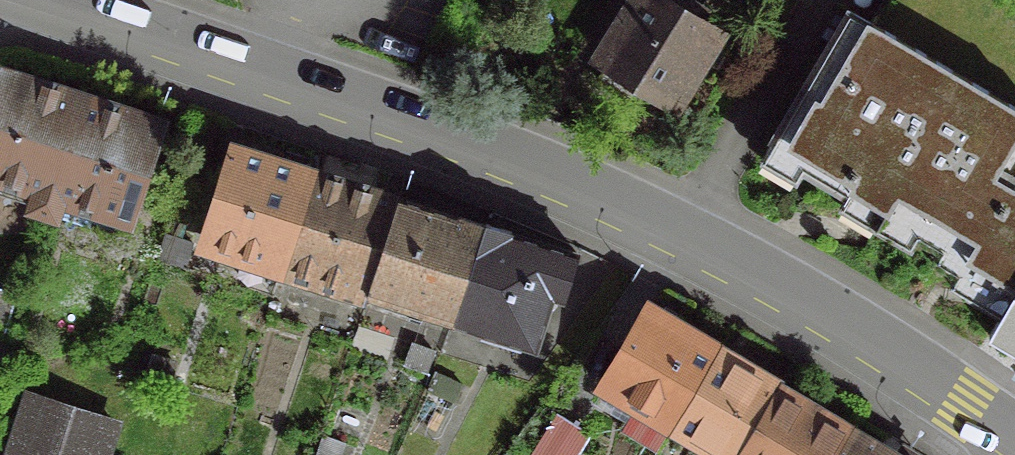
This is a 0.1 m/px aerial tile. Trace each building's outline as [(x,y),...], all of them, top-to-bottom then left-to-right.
[(654,0),(633,0),(596,60),(603,64),(592,82),(631,107),(642,89),(669,106),(712,36),(654,0)] [(1001,301),(1003,302),(1014,281),(1014,192),(1006,187),(1014,172),(1014,113),(843,11),(765,142),(802,164),(797,171),(841,197),(845,189),(918,232),(913,240),(935,252),(928,263),(951,277),(954,273),(971,283),(1001,301)] [(0,77),(0,179),(33,190),(26,210),(39,214),(75,101),(0,77)] [(153,126),(75,101),(39,214),(50,218),(51,215),(118,237),(153,126)] [(308,175),(229,150),(199,242),(265,263),(261,274),(275,279),(279,267),(277,267),(308,175)] [(308,175),(277,267),(279,267),(347,288),(343,300),(360,306),(364,294),(363,294),(394,202),(308,175)] [(453,221),(394,202),(363,294),(364,294),(449,321),(479,227),(454,219),(453,221)] [(505,235),(479,227),(449,321),(528,346),(545,293),(558,297),(571,257),(505,236),(505,235)] [(1003,302),(1001,301),(993,314),(995,316),(984,336),(1014,355),(1014,281),(1003,302)] [(0,291),(0,325),(10,294),(0,291)] [(714,350),(644,309),(598,387),(667,428),(714,350)] [(714,350),(667,428),(712,454),(733,454),(773,387),(774,388),(775,387),(714,350)] [(773,387),(733,454),(832,454),(846,432),(774,388),(773,387)] [(23,397),(4,454),(100,454),(109,425),(23,397)] [(552,415),(528,454),(570,454),(583,434),(552,415)] [(846,432),(832,454),(884,454),(846,432)]
